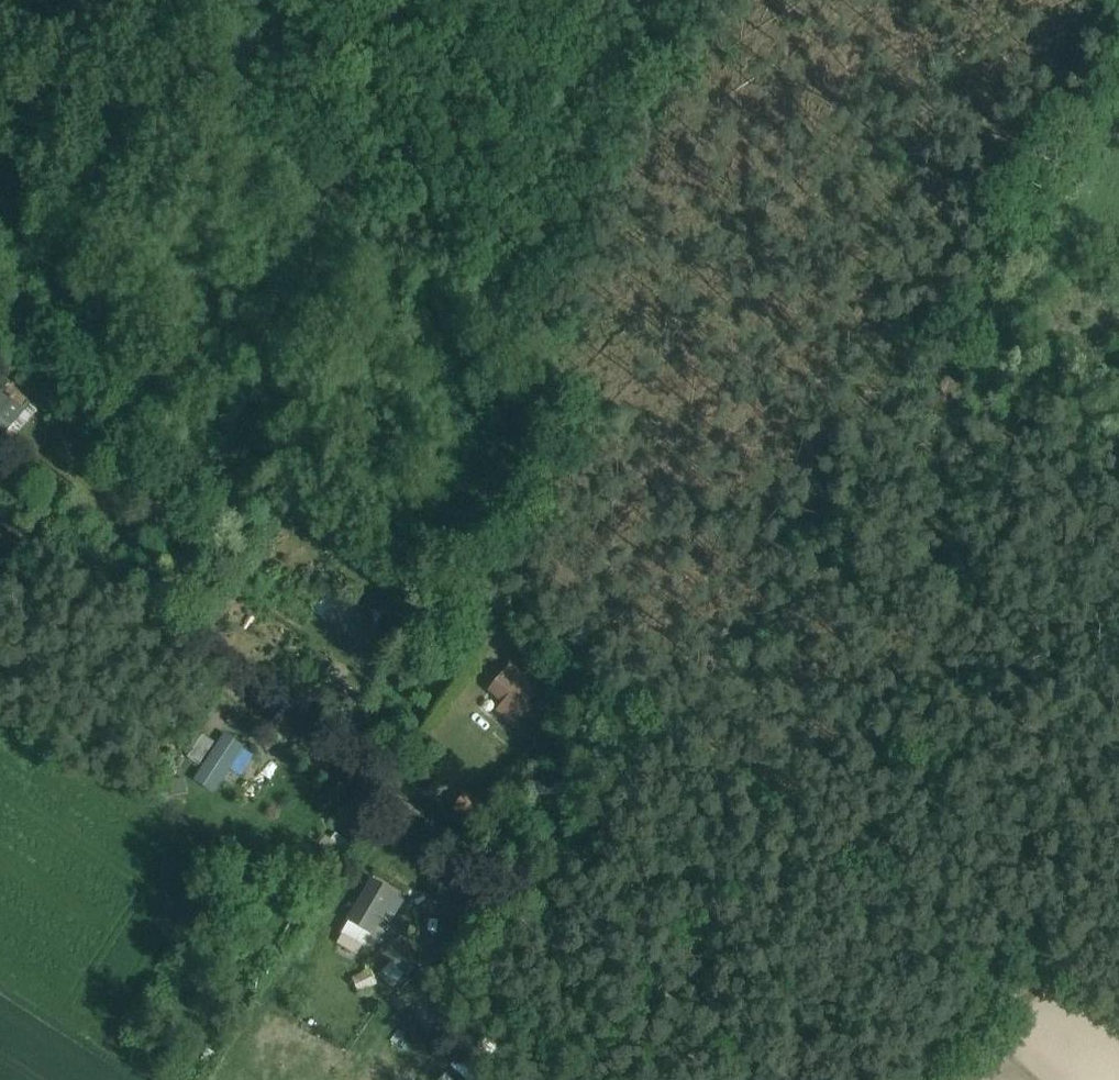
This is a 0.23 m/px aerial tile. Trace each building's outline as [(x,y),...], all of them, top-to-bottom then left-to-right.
[(28,403),(29,402),(10,384),(3,392),(0,395),(0,438),(9,428),(29,404),(28,403)] [(29,404),(9,428),(17,436),(38,411),(29,404)] [(322,620),(367,651),(382,629),(338,597),(322,620)] [(497,638),(487,652),(489,653),(487,656),(497,662),(498,660),(503,663),(513,648),(497,638)] [(512,665),(487,692),(502,705),(495,713),(513,729),(530,710),(527,707),(541,691),(512,665)] [(253,760),(217,735),(213,742),(203,735),(187,758),(199,766),(207,753),(211,756),(197,777),(214,789),(229,767),(242,776),(253,760)] [(185,779),(169,782),(172,797),(187,794),(185,779)] [(465,794),(450,814),(476,830),(490,810),(465,794)] [(326,838),(318,849),(335,862),(343,851),(326,838)] [(372,883),(343,932),(366,946),(395,897),(372,883)] [(401,937),(397,941),(408,951),(412,947),(401,937)] [(408,951),(397,941),(391,947),(387,943),(380,951),(391,962),(404,975),(408,978),(421,964),(408,951)] [(391,962),(381,973),(394,986),(404,975),(391,962)] [(285,964),(271,985),(280,991),(294,970),(285,964)] [(359,995),(378,986),(371,970),(352,978),(359,995)] [(208,1050),(199,1062),(210,1070),(219,1057),(208,1050)]
